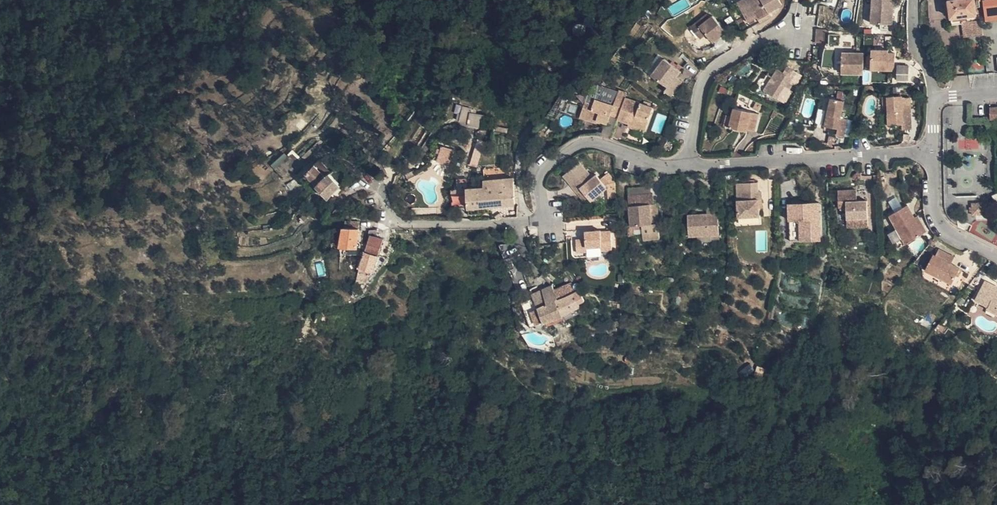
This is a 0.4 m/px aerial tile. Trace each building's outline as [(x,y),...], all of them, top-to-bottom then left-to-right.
[(745,15),(750,27),(761,20),(763,23),(773,17),(771,14),(785,8),(781,0),(750,0),(746,2),(751,13),(745,15)] [(871,23),(893,23),(894,0),(872,0),(871,23)] [(946,25),(956,24),(956,17),(972,15),(971,6),(976,6),(976,1),(971,2),(971,0),(944,0),(946,25)] [(996,14),(996,0),(983,0),(985,16),(996,14)] [(741,5),(745,15),(751,13),(746,2),(741,5)] [(698,37),(704,32),(698,23),(708,16),(704,11),(687,21),(698,37)] [(698,23),(704,32),(713,47),(729,36),(711,13),(708,16),(698,23)] [(972,21),(972,15),(956,17),(956,24),(972,21)] [(972,21),(956,24),(957,38),(973,36),(972,21)] [(830,31),(820,30),(818,44),(829,45),(830,31)] [(870,49),(871,68),(889,67),(904,67),(904,52),(895,51),(895,49),(870,49)] [(863,53),(843,54),(843,74),(863,75),(863,53)] [(664,60),(652,77),(668,89),(664,93),(671,99),(682,81),(676,77),(680,70),(664,60)] [(786,74),(798,81),(801,74),(790,67),(786,74)] [(889,67),(871,68),(872,77),(889,77),(889,67)] [(897,81),(908,82),(909,69),(898,68),(897,81)] [(783,104),(798,81),(786,74),(780,70),(767,91),(783,104)] [(622,91),(616,104),(624,107),(627,98),(630,93),(622,91)] [(891,96),(891,106),(891,125),(902,124),(903,129),(913,129),(911,99),(903,99),(903,96),(891,96)] [(646,135),(654,110),(627,98),(624,107),(616,104),(615,106),(597,98),(595,103),(586,99),(578,116),(596,122),(598,120),(607,123),(611,121),(617,123),(620,121),(630,125),(629,128),(646,135)] [(826,126),(840,128),(838,136),(846,138),(851,120),(843,118),(846,102),(833,98),(826,126)] [(988,115),(995,114),(994,103),(987,104),(988,115)] [(757,133),(761,116),(737,110),(732,130),(750,133),(751,130),(757,133)] [(470,113),(467,124),(481,127),(484,116),(470,113)] [(958,149),(978,149),(977,139),(958,139),(958,149)] [(435,161),(447,164),(452,150),(440,146),(435,161)] [(471,166),(477,167),(480,148),(473,147),(471,166)] [(565,178),(582,163),(576,155),(558,170),(565,178)] [(322,199),(337,187),(340,190),(345,184),(330,167),(318,178),(315,174),(320,169),(314,161),(301,172),(312,185),(322,199)] [(585,192),(599,181),(602,178),(600,175),(591,165),(586,168),(582,163),(565,178),(571,186),(576,182),(585,192)] [(306,188),(307,188),(308,189),(312,185),(301,172),(297,176),(306,188)] [(601,189),(611,187),(608,174),(600,175),(602,178),(599,181),(601,189)] [(474,188),(471,188),(467,188),(468,213),(481,212),(480,206),(489,206),(489,212),(494,212),(494,206),(513,206),(511,181),(482,181),(483,188),(474,188)] [(759,182),(738,182),(738,219),(759,218),(759,198),(762,198),(762,192),(759,192),(759,182)] [(451,191),(452,206),(464,205),(463,190),(451,191)] [(629,223),(650,223),(648,203),(653,202),(653,190),(628,193),(629,223)] [(846,210),(847,219),(868,220),(868,203),(857,202),(857,193),(837,193),(838,210),(846,210)] [(820,243),(819,222),(814,222),(814,203),(788,203),(788,243),(820,243)] [(973,214),(985,215),(985,204),(974,203),(973,214)] [(923,233),(914,217),(906,205),(890,216),(898,227),(888,233),(899,249),(923,233)] [(689,236),(700,236),(718,236),(718,213),(689,213),(689,236)] [(918,215),(914,217),(923,233),(928,230),(918,215)] [(868,220),(847,219),(847,227),(868,227),(868,220)] [(352,246),(352,226),(332,226),(331,246),(352,246)] [(359,250),(372,254),(377,238),(370,236),(372,229),(364,230),(362,235),(364,236),(359,250)] [(586,239),(575,239),(575,252),(586,252),(586,247),(601,246),(601,251),(611,250),(610,233),(601,234),(600,231),(586,231),(586,239)] [(961,266),(952,261),(955,255),(940,247),(937,254),(934,253),(926,271),(952,284),(961,266)] [(365,273),(372,254),(359,250),(352,268),(365,273)] [(365,288),(369,275),(358,271),(354,285),(365,288)] [(985,281),(976,300),(990,307),(989,311),(996,315),(996,287),(985,281)] [(556,299),(551,286),(529,293),(530,297),(536,311),(539,321),(549,317),(544,302),(556,299)] [(576,307),(571,294),(564,296),(569,309),(576,307)] [(564,296),(556,299),(544,302),(549,317),(560,313),(569,309),(564,296)] [(536,311),(530,297),(518,302),(523,316),(528,314),(536,311)] [(295,317),(306,320),(308,312),(309,307),(293,302),(291,308),(297,311),(295,317)] [(569,309),(560,313),(562,319),(578,312),(576,307),(569,309)] [(321,311),(318,324),(325,326),(328,313),(321,311)] [(528,314),(523,316),(527,326),(536,323),(540,322),(539,321),(536,311),(528,314)] [(743,376),(753,372),(750,365),(740,369),(743,376)]
